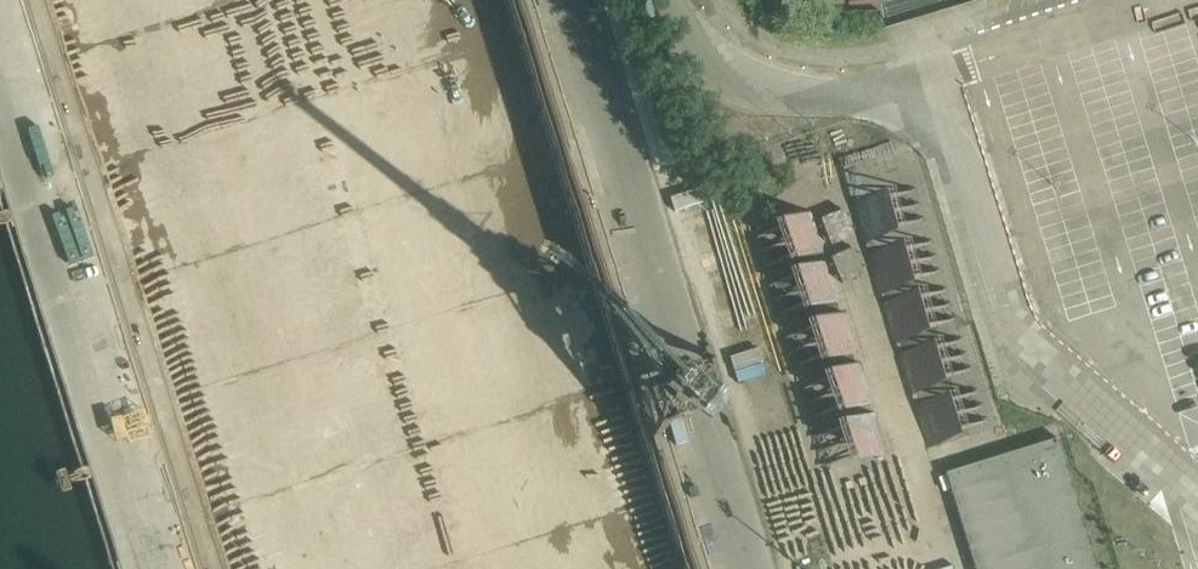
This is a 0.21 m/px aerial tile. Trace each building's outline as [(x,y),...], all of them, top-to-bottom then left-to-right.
[(407,108),(408,92),(388,90),(387,106),(407,108)] [(1059,438),(947,473),(976,568),(1099,568),(1059,438)]
